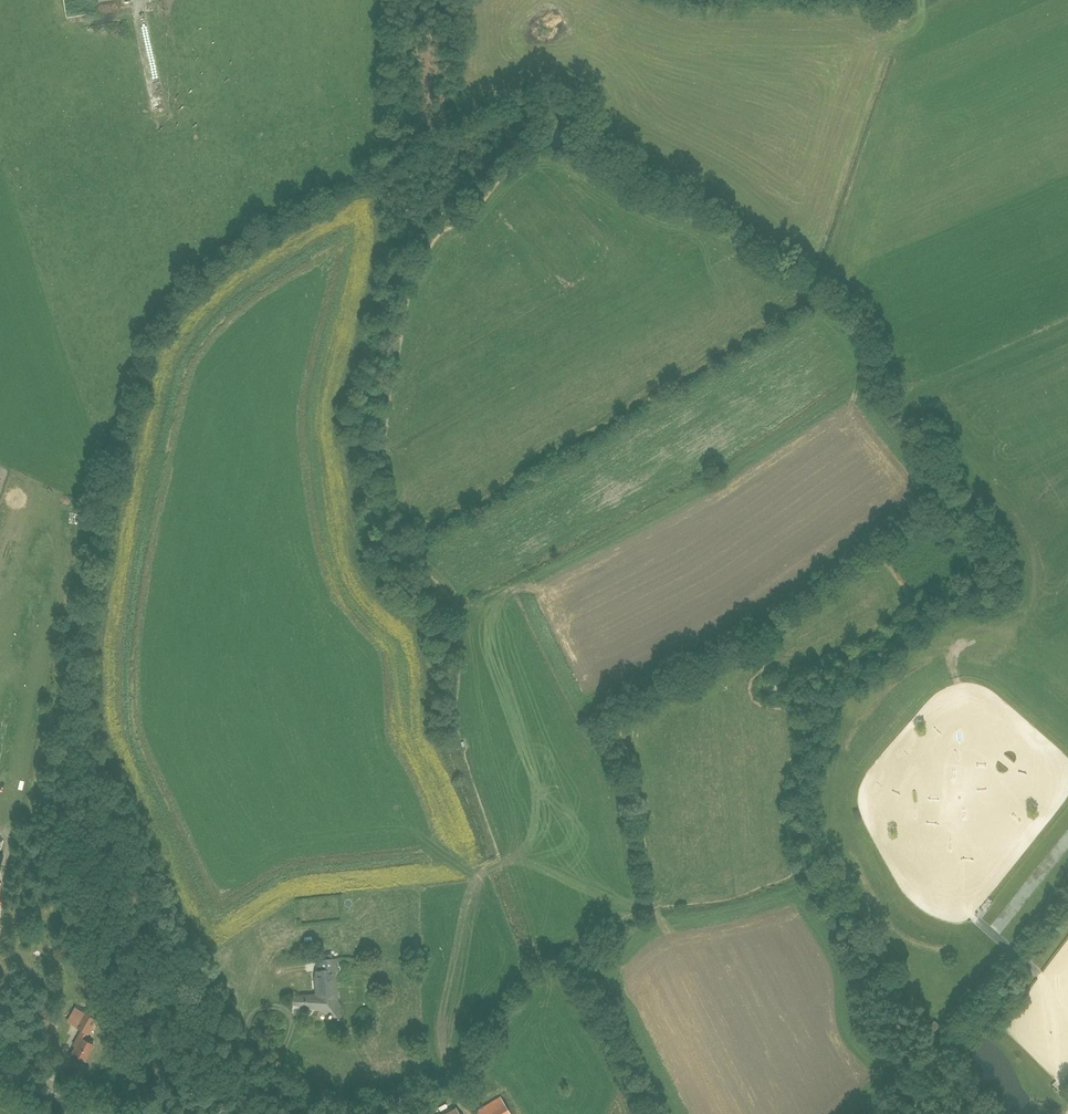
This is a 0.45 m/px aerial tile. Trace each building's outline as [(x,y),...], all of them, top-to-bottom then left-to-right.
[(70,906),(64,909),(68,917),(74,914),(70,906)] [(341,1022),(342,1021),(337,1015),(340,1008),(336,1001),(334,979),(335,979),(334,970),(336,970),(335,959),(319,961),(320,972),(317,972),(318,981),(316,981),(318,995),(312,995),(311,997),(303,998),(301,1004),(309,1006),(310,1004),(318,1006),(319,1008),(334,1016),(337,1015),(341,1022)] [(85,995),(95,993),(91,978),(90,978),(88,970),(80,972),(82,980),(81,980),(85,995)] [(85,1040),(96,1019),(83,1012),(76,1026),(83,1030),(75,1045),(76,1046),(72,1053),(85,1060),(94,1044),(85,1040)] [(500,1097),(477,1111),(479,1113),(511,1113),(500,1097)]
